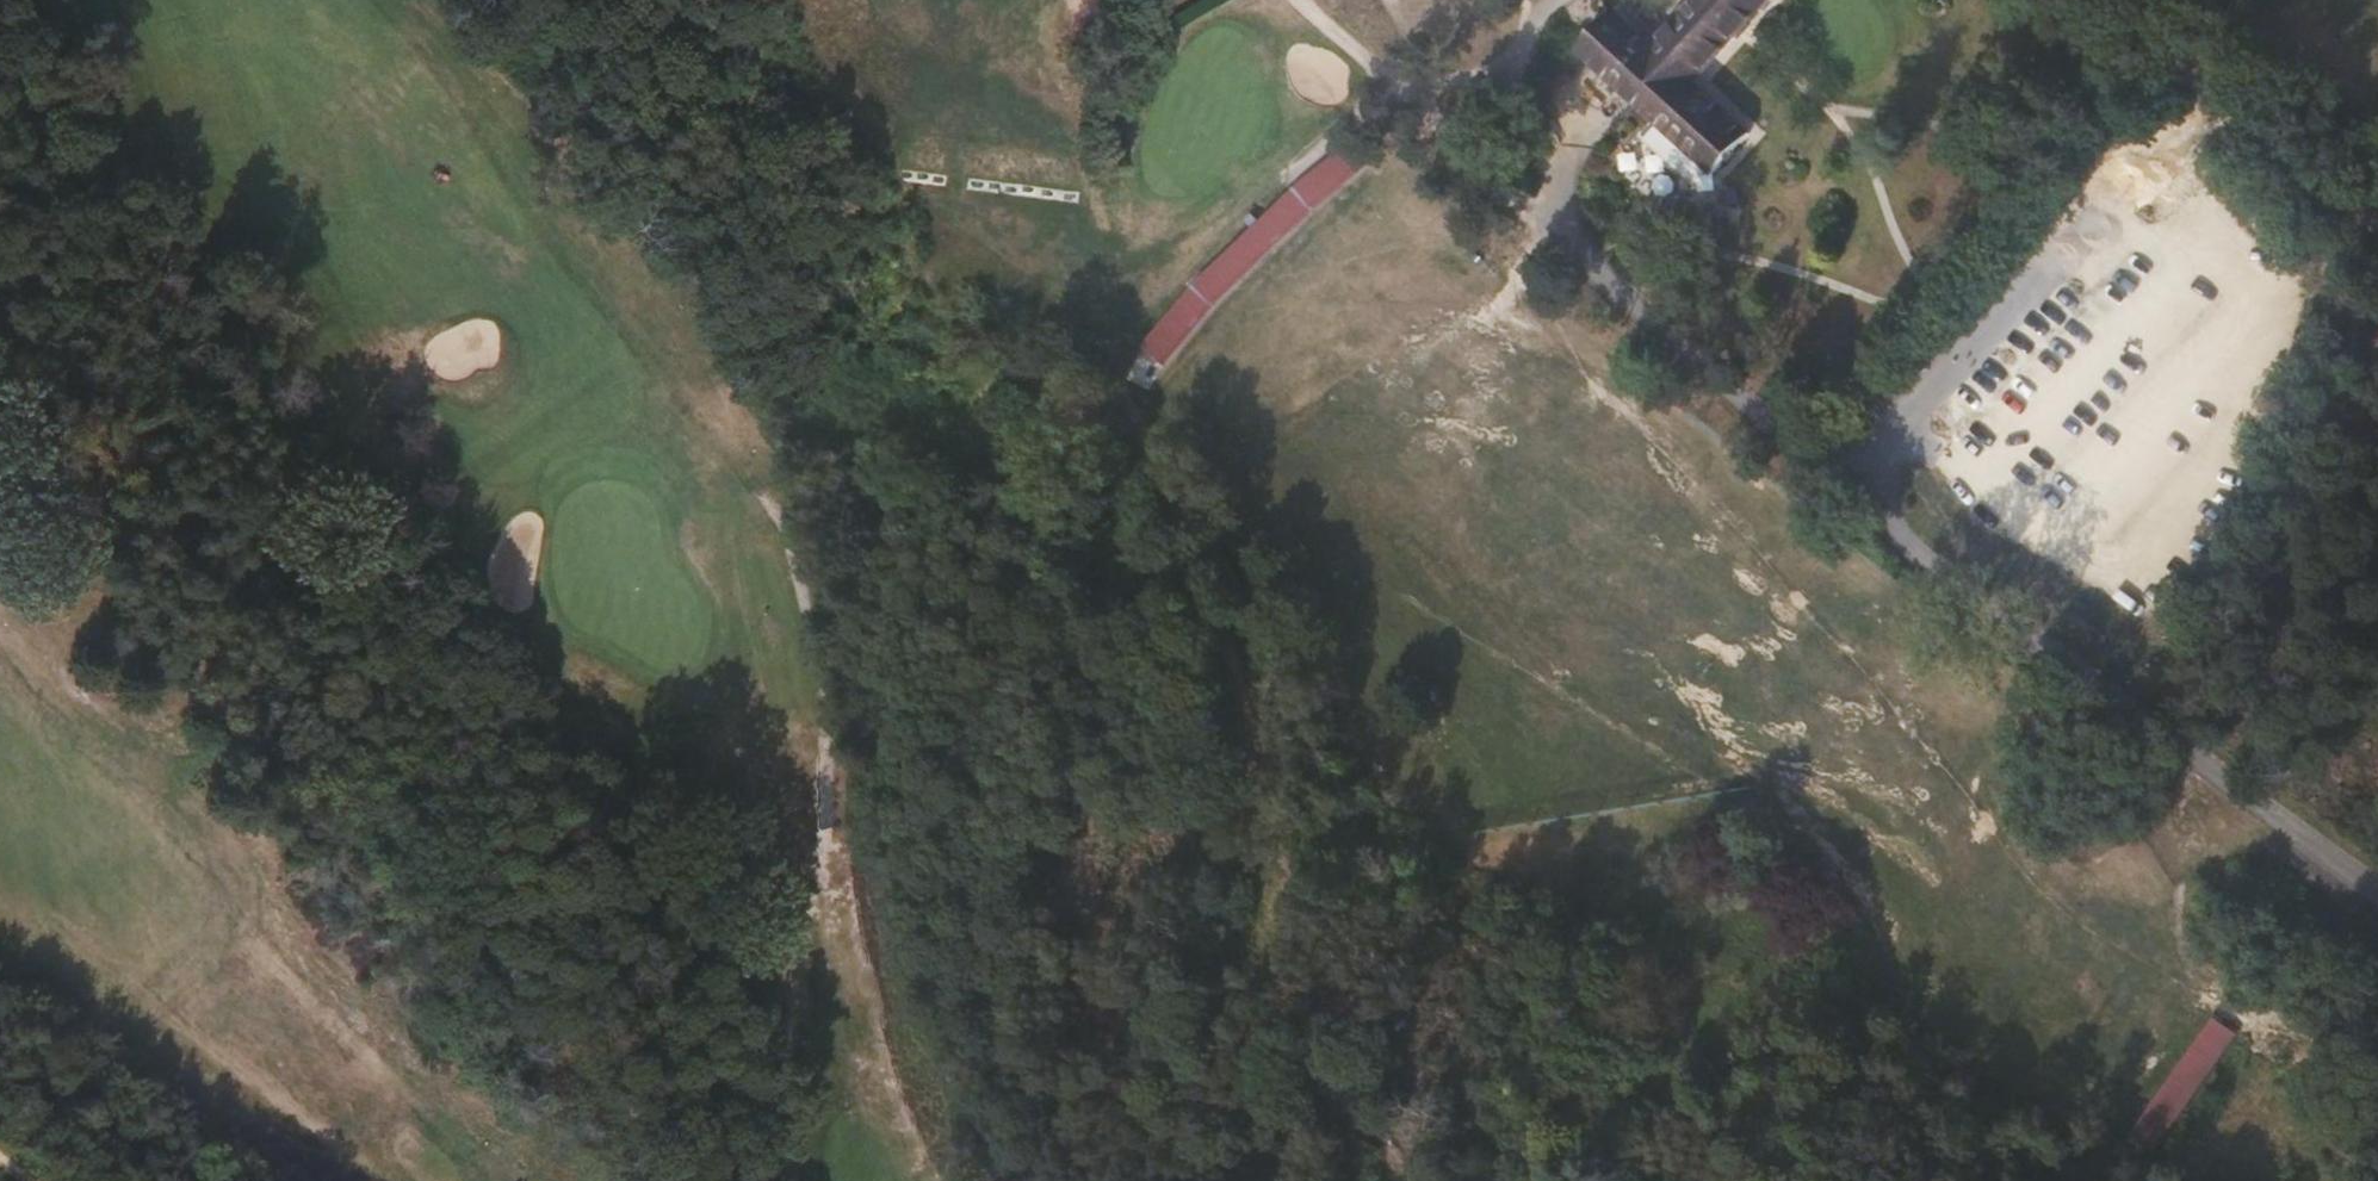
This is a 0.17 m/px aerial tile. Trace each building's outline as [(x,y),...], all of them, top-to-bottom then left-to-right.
[(1777,0),(1673,0),(1647,30),(1613,0),(1563,56),(1621,108),(1645,129),(1672,153),(1708,185),(1753,135),(1699,87),(1777,0)] [(1645,129),(1621,108),(1574,162),(1597,183),(1645,129)] [(1138,347),(1162,367),(1227,288),(1322,200),(1386,145),(1370,124),(1303,178),(1208,265),(1138,347)] [(2235,1036),(2208,1015),(2113,1137),(2140,1158),(2235,1036)]
